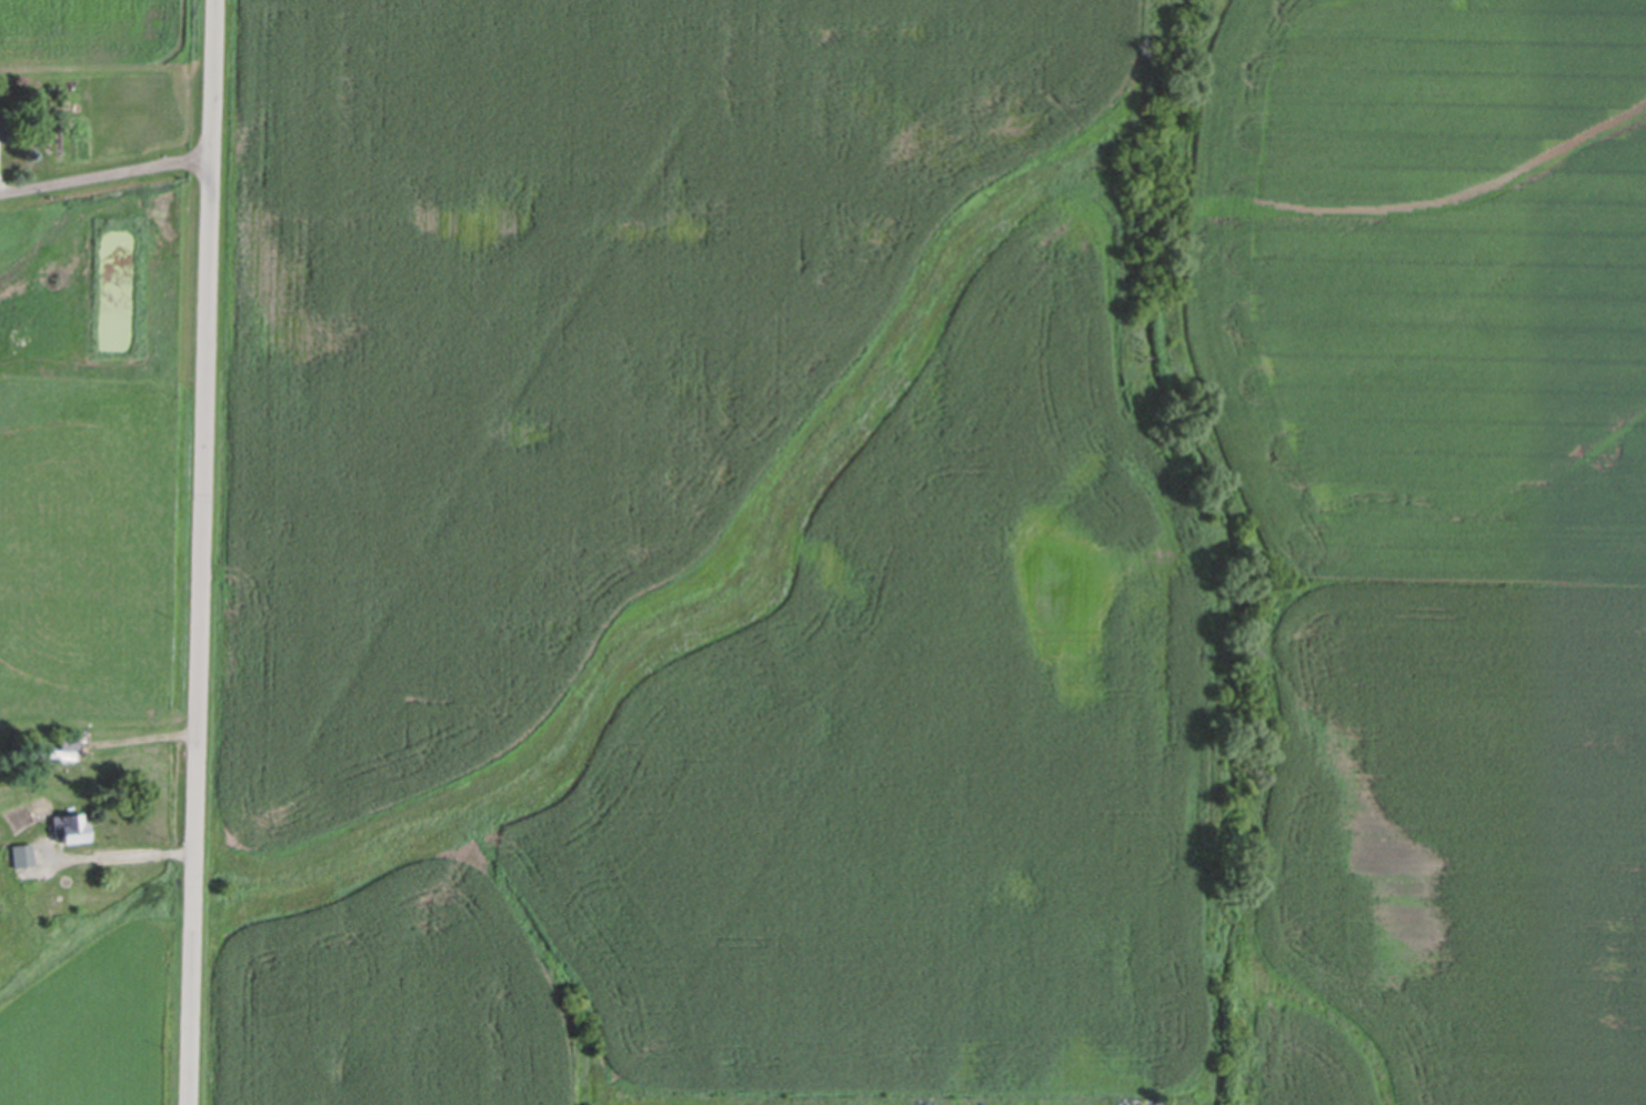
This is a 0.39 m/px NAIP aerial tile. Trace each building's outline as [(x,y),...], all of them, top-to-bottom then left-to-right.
[(74,761),(29,759),(30,749),(59,751),(60,731),(66,732),(64,737),(79,737),(78,751),(74,751),(74,761)] [(54,840),(51,817),(59,816),(60,817),(80,815),(81,824),(86,824),(88,843),(61,846),(60,838),(54,840)] [(31,844),(34,867),(13,870),(11,846),(31,844)]
